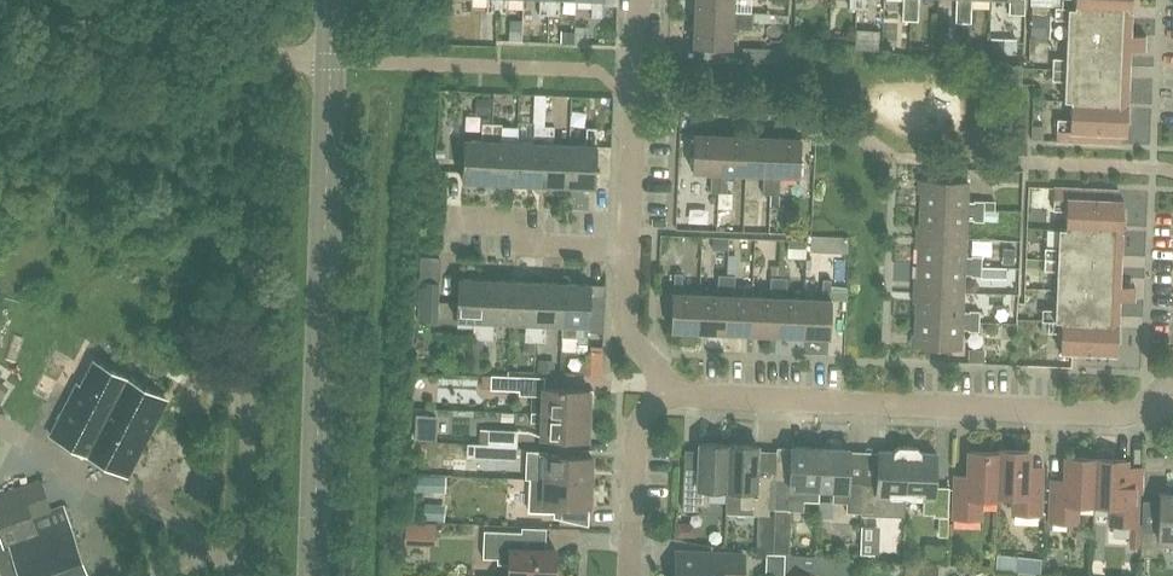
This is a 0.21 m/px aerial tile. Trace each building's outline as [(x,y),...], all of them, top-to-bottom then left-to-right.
[(496,12),(497,0),(488,0),(487,12),(496,12)] [(496,12),(507,12),(508,0),(497,0),(496,12)] [(539,14),(549,14),(550,0),(540,0),(539,14)] [(549,14),(559,15),(559,0),(550,0),(549,14)] [(591,16),(601,17),(602,0),(591,0),(591,16)] [(694,18),(752,21),(753,12),(733,11),(733,0),(695,0),(694,18)] [(902,19),(910,20),(911,0),(903,0),(902,19)] [(910,20),(918,20),(918,0),(911,0),(910,20)] [(956,22),(963,22),(964,0),(956,0),(956,22)] [(963,22),(971,22),(972,0),(964,0),(963,22)] [(1009,13),(1024,14),(1025,0),(1009,0),(1009,13)] [(1057,118),(1056,140),(1121,143),(1122,133),(1126,133),(1130,49),(1146,50),(1146,35),(1130,35),(1132,0),(1033,0),(1032,6),(1055,7),(1055,18),(1067,19),(1066,58),(1053,58),(1052,79),(1065,80),(1064,100),(1071,101),(1070,119),(1057,118)] [(1051,16),(1031,16),(1030,37),(1050,38),(1051,16)] [(752,21),(694,18),(693,45),(731,47),(732,28),(752,29),(752,21)] [(510,20),(509,40),(521,41),(522,20),(510,20)] [(575,26),(575,42),(589,43),(590,26),(575,26)] [(767,64),(767,49),(743,49),(742,64),(767,64)] [(1006,63),(1005,83),(1022,83),(1022,64),(1006,63)] [(489,182),(492,123),(482,122),(482,139),(464,139),(463,181),(489,182)] [(492,123),(489,182),(516,183),(518,141),(501,140),(502,123),(492,123)] [(533,142),(518,141),(516,183),(542,185),(545,125),(534,124),(533,142)] [(554,125),(545,125),(542,185),(569,186),(571,144),(554,143),(554,125)] [(586,145),(571,144),(569,186),(595,187),(597,144),(596,144),(597,127),(587,126),(586,145)] [(718,192),(721,134),(694,133),(692,171),(711,171),(710,191),(718,192)] [(721,134),(718,192),(727,192),(728,172),(745,173),(747,135),(721,134)] [(747,135),(745,173),(763,174),(762,194),(771,194),(774,136),(747,135)] [(800,137),(774,136),(771,194),(779,194),(780,174),(799,175),(800,137)] [(967,180),(919,178),(918,206),(982,209),(982,201),(966,200),(967,180)] [(1058,269),(1056,308),(1042,308),(1042,319),(1049,320),(1048,330),(1061,331),(1060,351),(1117,353),(1119,300),(1136,300),(1136,286),(1120,286),(1123,199),(1118,199),(1119,189),(1054,186),(1053,198),(1054,198),(1053,209),(1066,209),(1066,227),(1059,227),(1058,247),(1045,247),(1044,269),(1058,269)] [(982,209),(918,206),(917,234),(964,236),(965,218),(981,219),(982,209)] [(835,252),(847,252),(848,235),(836,235),(812,234),(811,251),(835,252)] [(964,236),(917,234),(916,261),(980,264),(980,255),(963,254),(964,236)] [(714,238),(713,249),(728,250),(728,238),(714,238)] [(979,275),(980,266),(980,264),(916,261),(914,289),(962,291),(963,274),(979,275)] [(986,275),(986,276),(1003,277),(1004,265),(987,265),(986,275)] [(697,331),(699,293),(682,292),(683,273),(674,273),(673,292),(671,330),(697,331)] [(699,293),(697,331),(724,332),(726,274),(718,274),(717,294),(699,293)] [(726,274),(724,332),(750,333),(752,295),(734,294),(735,275),(726,274)] [(770,296),(752,295),(750,333),(777,335),(779,277),(771,276),(770,296)] [(787,277),(779,277),(777,335),(803,336),(805,298),(786,297),(787,277)] [(485,279),(458,278),(456,320),(473,321),(473,338),(482,338),(485,279)] [(511,280),(485,279),(482,338),(493,339),(494,322),(509,323),(511,280)] [(822,298),(805,298),(803,336),(830,337),(831,299),(845,299),(846,285),(831,285),(831,279),(823,279),(822,298)] [(511,280),(509,323),(526,323),(525,340),(535,341),(538,281),(511,280)] [(439,302),(439,282),(420,281),(419,301),(439,302)] [(564,282),(538,281),(535,341),(545,341),(546,324),(562,325),(562,333),(562,325),(564,282)] [(564,282),(562,325),(562,333),(564,336),(578,337),(578,343),(588,344),(588,331),(603,332),(604,307),(590,306),(591,283),(564,282)] [(977,319),(977,318),(992,319),(992,311),(985,311),(985,308),(961,307),(962,291),(914,289),(913,316),(977,319)] [(977,319),(913,316),(912,344),(959,346),(960,327),(977,328),(977,319)] [(74,389),(50,436),(127,475),(167,398),(94,360),(78,390),(74,389)] [(544,387),(545,377),(509,375),(491,374),(490,388),(519,390),(519,389),(520,389),(520,394),(543,395),(543,412),(589,414),(590,389),(544,387)] [(414,438),(435,439),(437,410),(415,409),(414,438)] [(589,414),(543,412),(531,412),(531,421),(542,422),(542,437),(588,439),(589,414)] [(489,429),(488,443),(518,444),(518,430),(489,428),(489,429)] [(700,442),(699,474),(684,473),(683,509),(698,509),(698,503),(708,503),(709,488),(727,488),(729,443),(700,442)] [(517,459),(518,444),(488,443),(487,457),(517,459)] [(729,443),(727,488),(742,489),(741,507),(755,507),(755,514),(770,514),(771,478),(756,477),(758,444),(729,443)] [(785,445),(774,445),(774,477),(785,477),(785,445)] [(819,488),(821,447),(792,445),(790,478),(777,477),(775,507),(789,508),(789,509),(790,509),(804,510),(805,487),(819,488)] [(877,483),(863,482),(862,513),(876,514),(877,495),(905,496),(908,446),(898,446),(893,451),(878,450),(877,483)] [(916,446),(908,446),(905,496),(924,497),(924,512),(934,513),(933,515),(948,517),(949,486),(935,486),(937,452),(922,452),(916,446)] [(821,447),(819,488),(834,489),(833,502),(847,502),(847,511),(861,511),(862,513),(863,482),(863,481),(848,481),(849,449),(821,447)] [(592,455),(547,453),(547,450),(527,449),(525,477),(530,478),(591,480),(592,455)] [(1028,451),(999,450),(999,453),(998,497),(999,497),(999,494),(1014,495),(1013,511),(1041,512),(1042,465),(1028,465),(1028,451)] [(998,497),(999,453),(971,452),(969,483),(955,482),(953,517),(981,519),(982,497),(998,497)] [(1094,504),(1096,459),(1067,458),(1066,489),(1051,488),(1050,521),(1078,521),(1078,503),(1094,504)] [(1144,492),(1144,466),(1125,466),(1125,461),(1096,459),(1094,504),(1110,504),(1109,523),(1130,524),(1129,547),(1141,548),(1141,544),(1142,524),(1137,524),(1139,492),(1144,492)] [(438,477),(438,493),(446,493),(447,477),(438,477)] [(591,480),(530,478),(529,510),(555,511),(554,516),(570,520),(571,504),(590,505),(591,480)] [(51,511),(40,480),(22,486),(22,485),(0,492),(0,538),(4,550),(0,551),(0,569),(2,575),(88,575),(63,507),(51,511)] [(1141,544),(1172,545),(1172,492),(1160,492),(1159,524),(1142,523),(1142,524),(1141,544)] [(424,503),(424,518),(443,518),(443,503),(424,503)] [(436,547),(436,524),(405,523),(404,545),(436,547)] [(483,557),(498,557),(497,563),(509,564),(509,575),(555,575),(556,549),(521,548),(522,531),(484,529),(483,557)] [(774,530),(757,529),(756,550),(774,551),(774,530)] [(677,551),(676,575),(743,575),(744,554),(677,551)] [(996,569),(1012,571),(1013,556),(997,555),(996,569)]
